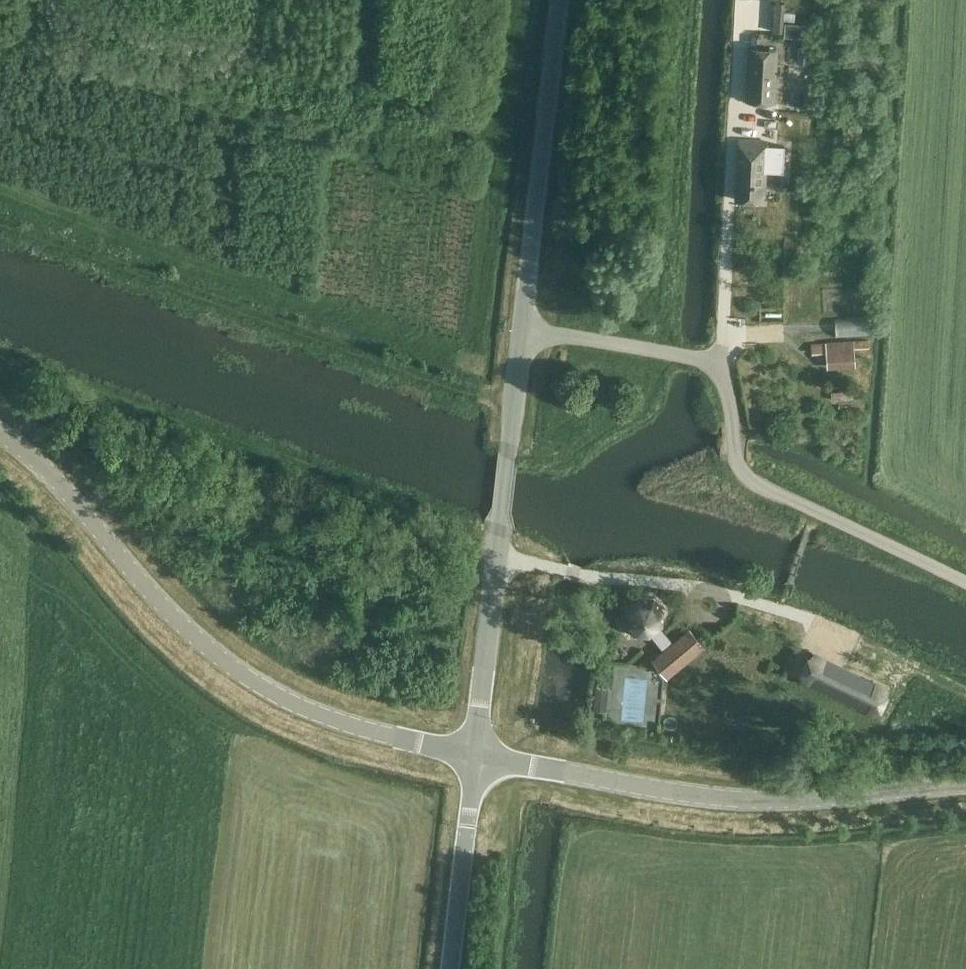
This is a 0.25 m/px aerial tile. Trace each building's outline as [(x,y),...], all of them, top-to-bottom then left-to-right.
[(782,34),(790,35),(790,28),(783,28),(785,2),(774,2),(772,31),(782,32),(782,34)] [(778,50),(749,47),(746,102),(775,103),(778,50)] [(846,58),(845,70),(858,71),(859,59),(846,58)] [(767,140),(740,139),(736,199),(764,201),(767,140)] [(868,333),(867,317),(832,318),(833,335),(868,333)] [(826,352),(827,368),(855,367),(854,348),(869,347),(869,340),(854,341),(854,340),(825,342),(825,345),(806,346),(806,353),(826,352)] [(628,622),(637,632),(646,633),(661,652),(650,658),(658,668),(693,649),(685,634),(674,642),(658,619),(659,613),(650,603),(638,602),(629,610),(628,622)] [(869,714),(884,684),(812,649),(798,680),(869,714)]
